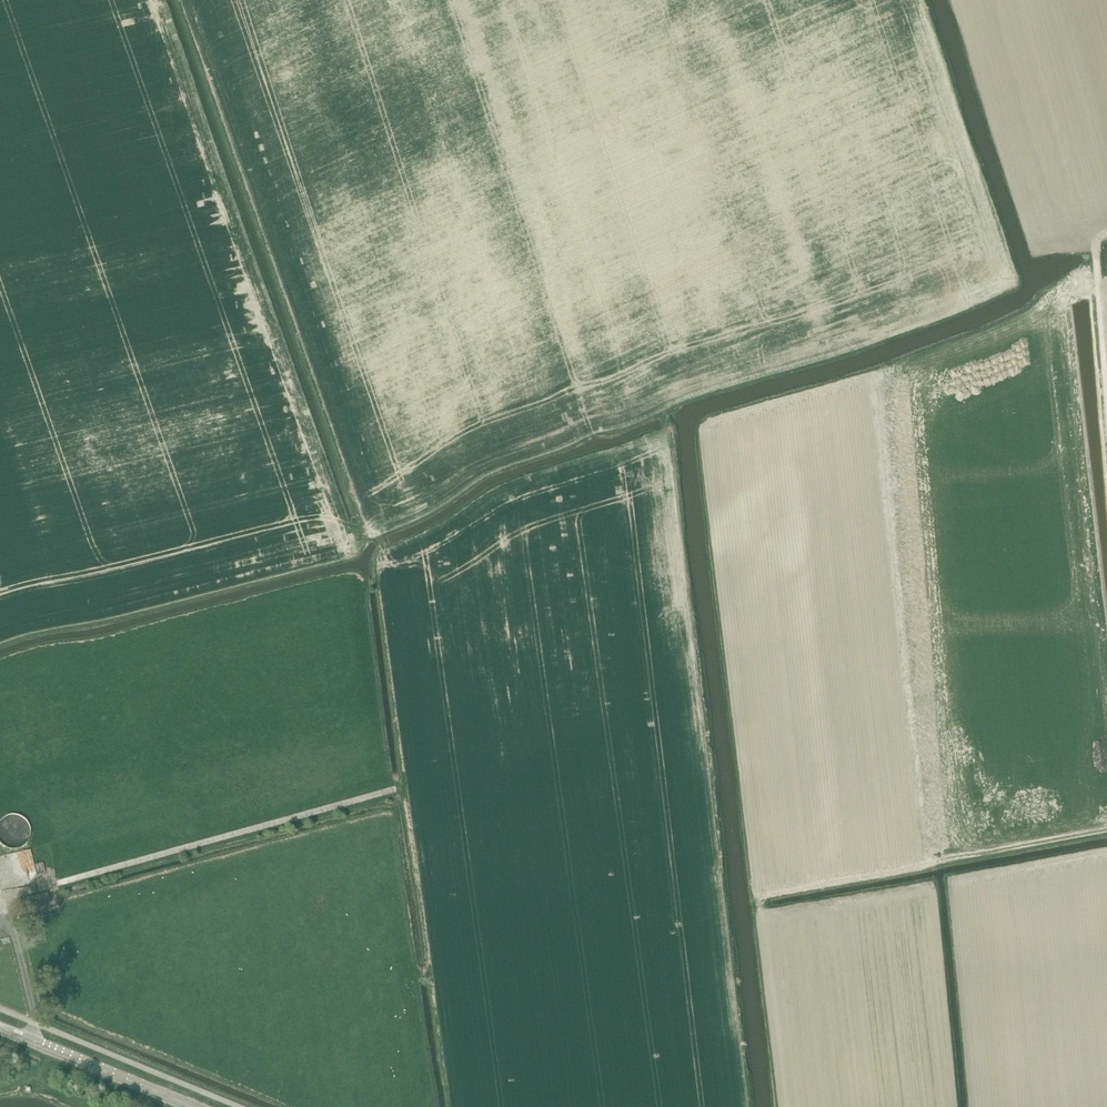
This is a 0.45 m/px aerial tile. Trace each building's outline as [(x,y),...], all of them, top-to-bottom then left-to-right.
[(1,845),(4,847),(5,848),(8,849),(10,849),(12,850),(15,850),(17,849),(18,849),(20,848),(22,848),(23,847),(26,845),(28,842),(29,841),(30,839),(30,837),(31,836),(31,834),(31,831),(31,829),(30,827),(30,825),(29,824),(28,823),(26,820),(23,818),(22,817),(20,816),(18,815),(17,815),(15,815),(12,815),(10,815),(8,815),(5,817),(4,818),(1,820),(0,821),(0,843),(1,845)] [(50,902),(48,893),(24,898),(26,905),(32,904),(32,906),(50,902)]
